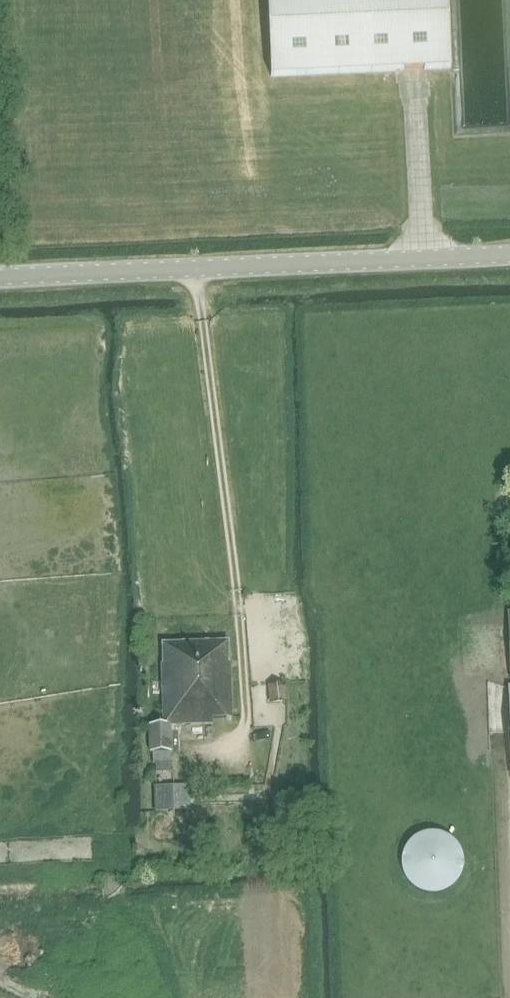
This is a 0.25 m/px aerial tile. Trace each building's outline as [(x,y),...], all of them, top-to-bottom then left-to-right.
[(271,78),(451,70),(447,0),(267,0),(271,78)] [(151,752),(153,752),(153,763),(171,763),(171,752),(170,725),(213,724),(213,718),(232,718),(230,661),(228,661),(228,641),(163,643),(164,663),(162,663),(164,725),(150,725),(151,752)] [(155,811),(193,811),(192,786),(155,787),(155,811)] [(468,873),(469,867),(468,862),(467,855),(465,851),(460,845),(455,840),(450,838),(440,835),(434,835),(429,836),(422,839),(417,842),(412,848),(408,854),(406,860),(406,867),(406,874),(408,879),(410,884),(414,888),(418,892),(424,896),(432,898),(437,899),(443,898),(450,896),(457,892),(461,888),(464,884),(467,879),(468,873)] [(105,901),(115,900),(113,879),(103,880),(105,901)]
